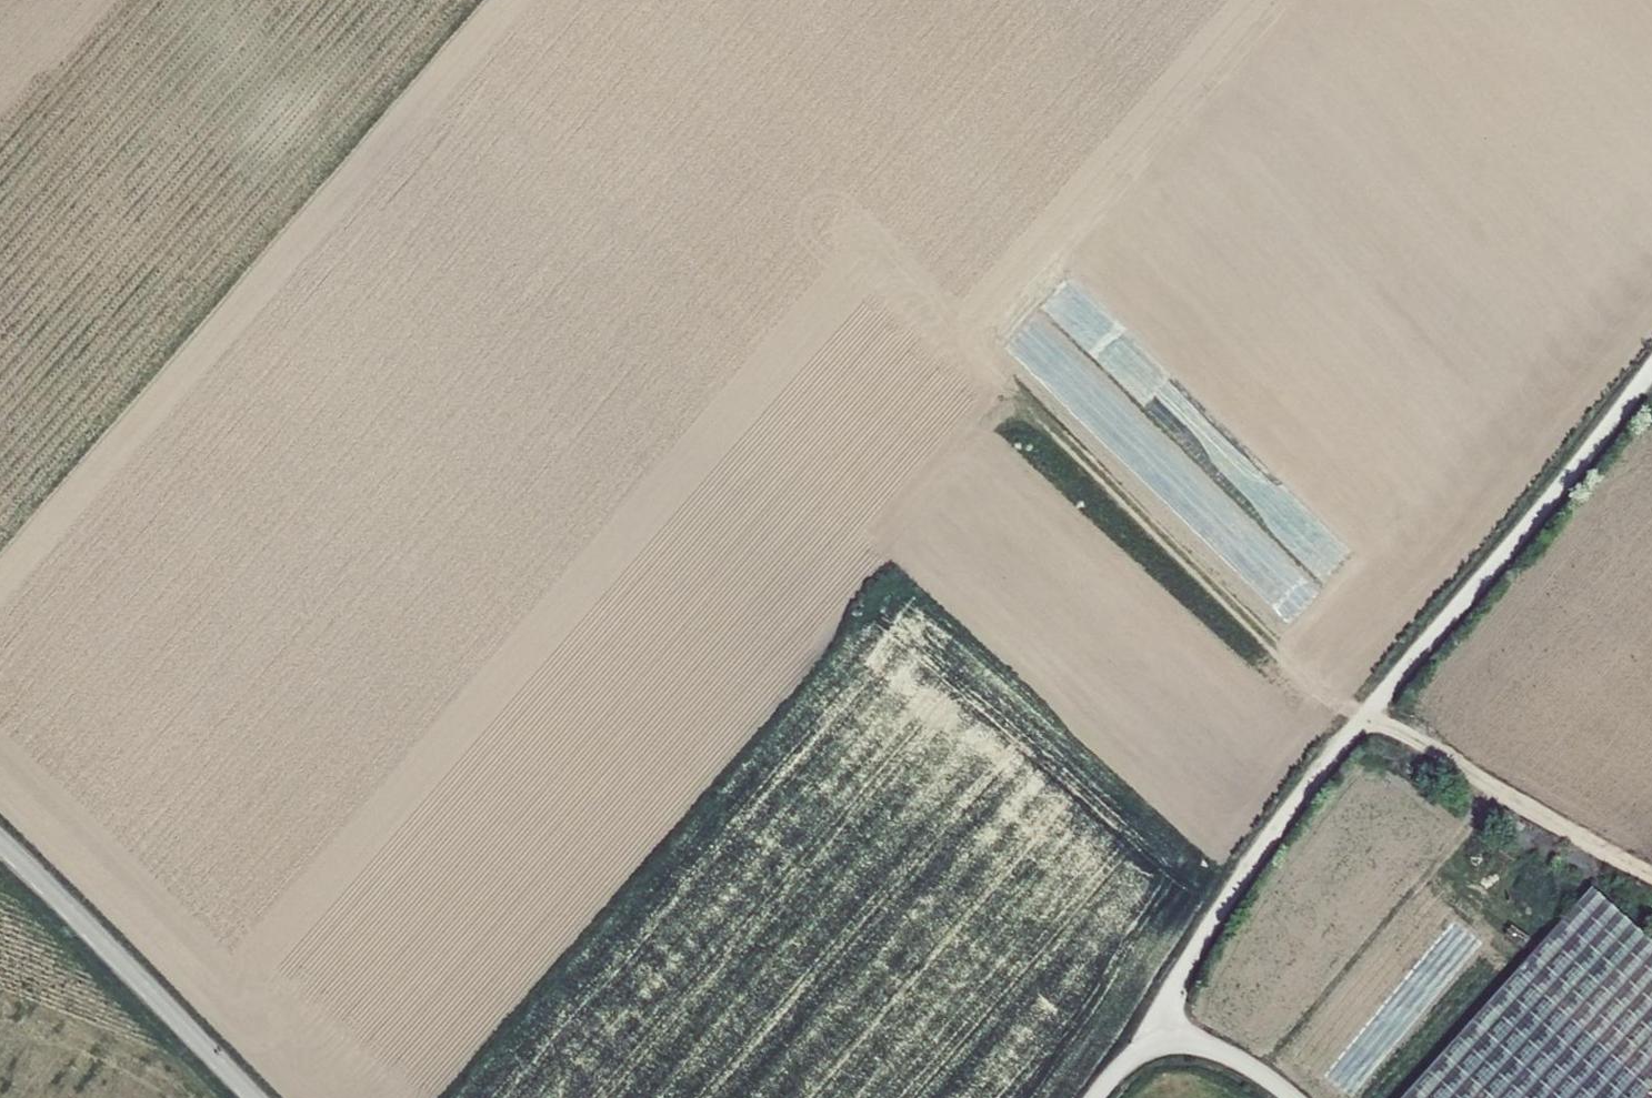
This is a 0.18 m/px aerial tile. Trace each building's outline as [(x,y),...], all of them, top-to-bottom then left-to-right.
[(1583,890),(1395,1097),(1638,1097),(1637,1097),(1651,1080),(1651,953),(1583,890)]
